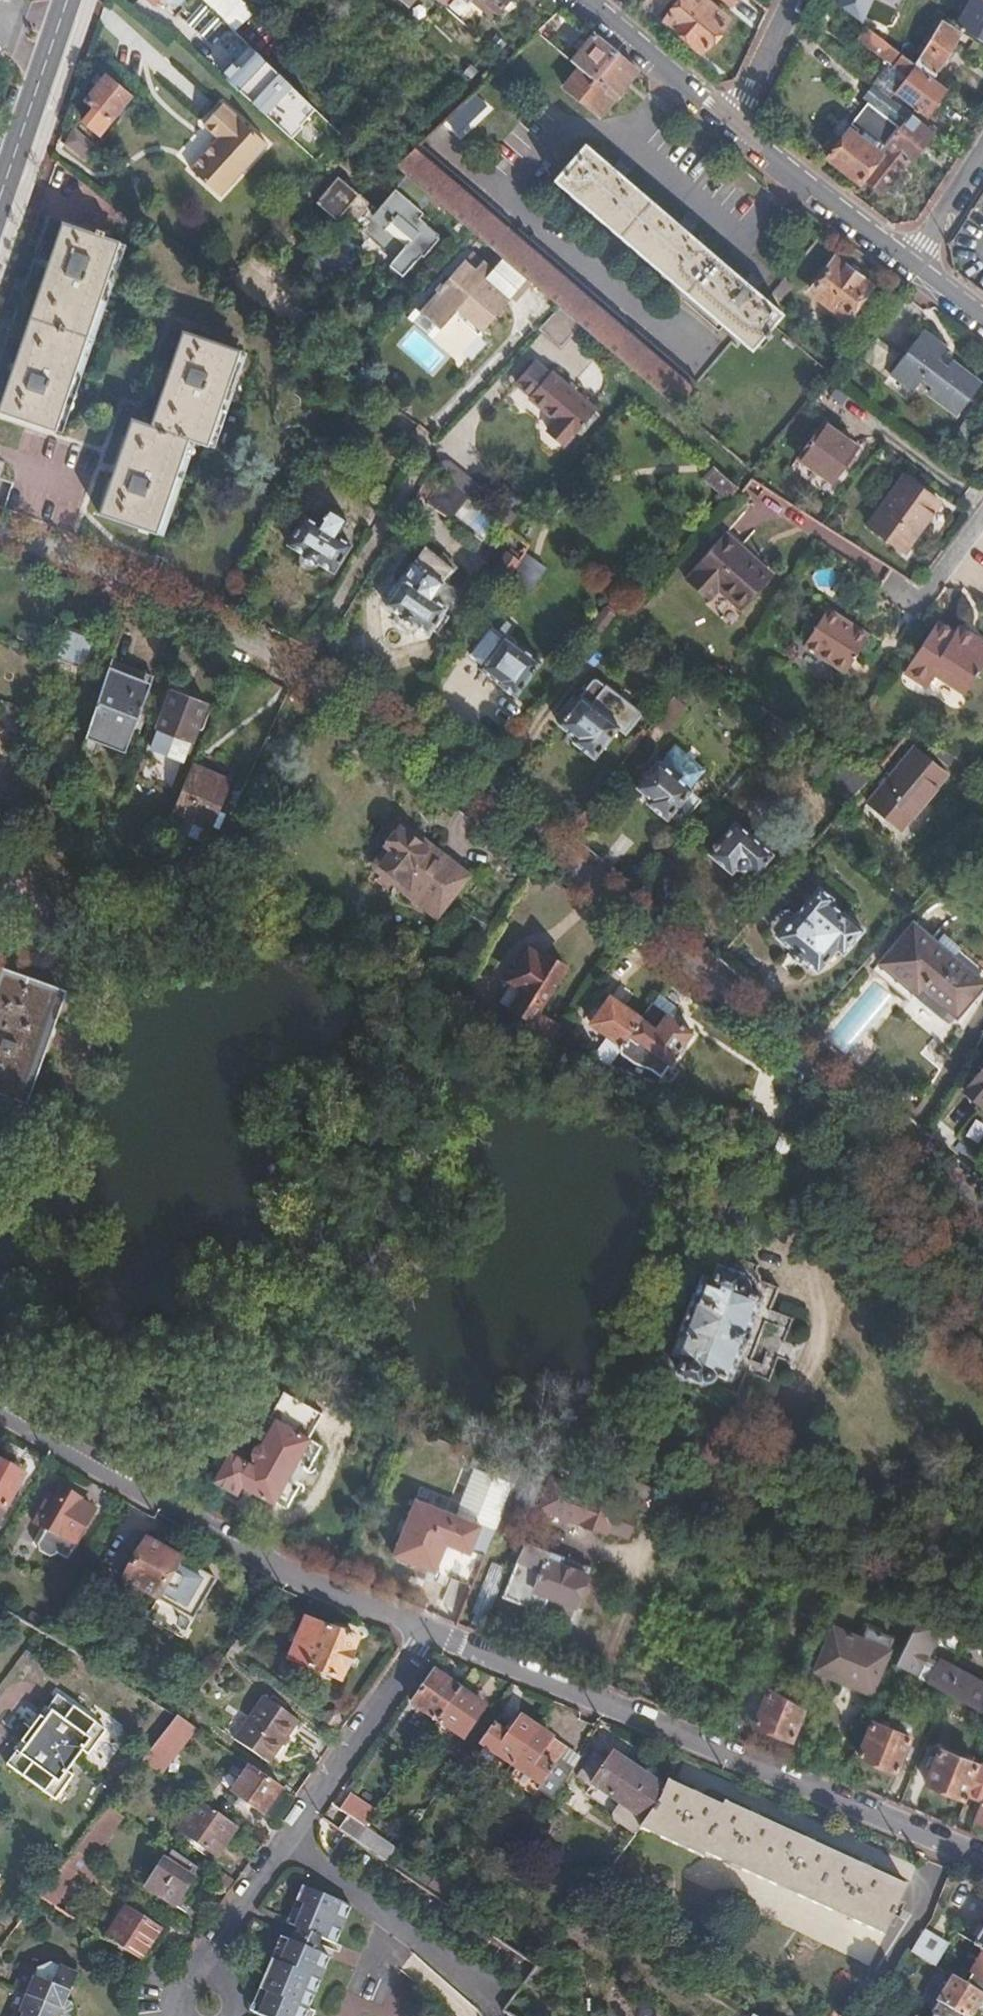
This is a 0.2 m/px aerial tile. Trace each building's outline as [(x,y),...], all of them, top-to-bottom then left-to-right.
[(217,14),(225,7),(219,0),(204,0),(217,14)] [(491,8),(487,12),(493,17),(508,0),(481,0),(491,8)] [(662,21),(700,52),(727,21),(702,0),(679,0),(662,21)] [(955,25),(982,41),(982,1),(981,0),(970,0),(955,25)] [(563,8),(536,33),(550,45),(576,19),(563,8)] [(913,62),(930,76),(954,40),(978,55),(973,62),(982,68),(982,47),(938,19),(913,62)] [(887,95),(891,89),(924,115),(946,87),(930,76),(913,62),(867,27),(858,40),(887,62),(871,82),(887,95)] [(293,91),(295,89),(235,31),(209,59),(232,81),(235,79),(272,113),(274,112),(292,129),(311,108),(293,91)] [(570,62),(580,71),(593,81),(617,53),(594,34),(570,62)] [(600,116),(638,71),(617,53),(593,81),(580,71),(566,88),(600,116)] [(132,97),(108,76),(88,100),(113,121),(132,97)] [(871,82),(869,80),(855,97),(862,103),(897,131),(911,114),(887,95),(871,82)] [(827,158),(857,182),(861,178),(880,155),(879,154),(897,131),(862,103),(847,122),(853,127),(827,158)] [(191,170),(221,197),(268,145),(223,105),(204,127),(218,140),(191,170)] [(935,133),(911,114),(897,131),(879,154),(880,155),(861,178),(882,195),(907,165),(909,166),(935,133)] [(785,313),(581,142),(548,180),(753,352),(785,313)] [(603,344),(677,407),(699,382),(637,329),(633,333),(625,327),(629,322),(517,226),(512,231),(505,225),(510,220),(423,145),(421,144),(396,168),(560,308),(575,321),(603,344)] [(396,190),(379,208),(385,212),(389,208),(422,236),(432,245),(440,236),(407,207),(410,203),(396,190)] [(385,212),(379,208),(373,215),(407,245),(402,249),(406,252),(422,236),(389,208),(385,212)] [(18,418),(55,431),(62,412),(119,240),(64,221),(0,407),(0,412),(18,418)] [(422,236),(406,252),(417,262),(432,245),(422,236)] [(868,287),(836,260),(812,288),(845,316),(868,287)] [(465,263),(461,269),(462,270),(445,288),(438,295),(422,312),(442,330),(458,311),(481,331),(518,290),(495,269),(492,273),(482,263),(473,272),(465,263)] [(796,287),(789,282),(777,297),(785,302),(796,287)] [(438,295),(445,288),(441,285),(435,292),(438,295)] [(98,512),(158,533),(190,437),(211,444),(243,352),(181,329),(149,423),(131,417),(125,434),(98,512)] [(947,349),(924,331),(891,375),(911,391),(917,384),(957,416),(981,386),(942,355),(947,349)] [(594,411),(553,374),(532,398),(557,419),(549,429),(565,443),(594,411)] [(4,509),(29,518),(79,538),(134,561),(147,566),(158,533),(98,512),(125,434),(62,412),(55,431),(18,418),(1,465),(0,468),(0,482),(11,486),(4,509)] [(856,446),(822,423),(798,458),(833,481),(856,446)] [(445,451),(437,461),(447,469),(465,484),(474,475),(445,451)] [(728,499),(738,488),(715,468),(705,479),(728,499)] [(458,504),(471,489),(465,484),(447,469),(435,484),(458,504)] [(471,489),(475,492),(484,482),(474,474),(474,475),(465,484),(471,489)] [(939,504),(904,478),(868,525),(904,551),(939,504)] [(337,536),(347,520),(329,509),(319,525),(305,517),(289,545),(305,554),(303,556),(316,564),(318,561),(335,571),(351,545),(337,536)] [(743,555),(746,552),(726,534),(696,566),(699,569),(689,581),(708,600),(719,589),(741,608),(769,579),(743,555)] [(494,572),(504,580),(529,544),(519,536),(494,572)] [(397,582),(391,578),(381,594),(387,598),(383,603),(399,615),(398,617),(408,624),(409,622),(427,634),(430,629),(436,633),(447,617),(441,613),(444,608),(432,599),(443,582),(450,573),(452,574),(459,566),(444,552),(438,558),(423,544),(412,560),(414,562),(413,563),(411,562),(401,577),(400,577),(397,582)] [(772,576),(746,552),(743,555),(769,579),(772,576)] [(840,618),(842,614),(828,605),(804,641),(846,669),(869,634),(853,622),(850,625),(840,618)] [(605,624),(614,612),(606,606),(597,617),(605,624)] [(639,624),(617,608),(614,612),(605,624),(599,632),(620,649),(639,624)] [(853,622),(842,614),(840,618),(850,625),(853,622)] [(956,628),(952,633),(938,623),(905,668),(926,684),(935,672),(964,692),(982,665),(982,647),(956,628)] [(55,658),(69,663),(80,631),(65,627),(55,658)] [(518,692),(534,672),(542,662),(505,633),(500,639),(489,629),(470,655),(482,664),(480,667),(498,681),(497,682),(515,696),(518,692)] [(86,669),(97,636),(80,631),(69,663),(86,669)] [(681,675),(687,681),(696,671),(689,666),(681,675)] [(549,684),(534,672),(518,692),(533,704),(549,684)] [(593,683),(557,728),(574,741),(571,745),(592,762),(601,751),(618,730),(626,736),(641,717),(605,688),(604,689),(596,682),(593,683)] [(206,704),(173,690),(156,730),(160,732),(152,753),(180,764),(189,742),(190,742),(206,704)] [(669,694),(649,722),(667,734),(686,706),(669,694)] [(131,720),(95,706),(79,754),(115,766),(131,720)] [(773,727),(779,732),(786,724),(780,719),(773,727)] [(224,733),(211,720),(185,783),(205,792),(203,796),(218,803),(246,744),(224,733)] [(661,764),(692,788),(707,769),(676,744),(661,764)] [(944,776),(914,749),(867,802),(899,830),(944,776)] [(824,779),(850,801),(875,770),(845,752),(824,779)] [(652,800),(649,803),(669,820),(693,790),(692,788),(661,764),(659,763),(638,789),(652,800)] [(717,807),(698,830),(713,842),(733,818),(717,807)] [(778,854),(739,823),(714,854),(742,876),(746,873),(749,875),(752,876),(755,875),(759,871),(762,874),(778,854)] [(399,889),(453,931),(487,887),(460,868),(456,873),(442,862),(446,856),(427,842),(423,847),(406,835),(403,833),(401,832),(397,833),(394,835),(392,838),(384,849),(389,853),(379,867),(402,885),(399,889)] [(374,862),(379,867),(389,853),(384,849),(374,862)] [(456,873),(460,868),(446,856),(442,862),(456,873)] [(775,891),(759,910),(770,919),(769,927),(779,935),(777,936),(792,949),(788,952),(798,961),(802,958),(817,969),(837,947),(843,952),(864,929),(842,910),(840,912),(829,902),(832,898),(818,886),(795,913),(788,908),(780,908),(786,900),(775,891)] [(915,923),(881,964),(918,996),(924,988),(957,1016),(982,987),(982,980),(915,923)] [(544,953),(532,945),(510,978),(526,989),(515,1005),(534,1017),(542,1003),(544,1004),(568,967),(545,951),(544,953)] [(1,971),(0,975),(0,1089),(24,1098),(29,1084),(35,1086),(61,1009),(55,1006),(60,991),(1,971)] [(624,1044),(642,1019),(613,998),(595,1024),(624,1044)] [(611,1068),(647,1082),(663,1059),(670,1064),(693,1031),(653,1003),(642,1019),(624,1044),(607,1067),(611,1068)] [(529,1037),(555,1047),(565,1033),(542,1018),(529,1037)] [(964,1092),(982,1106),(982,1104),(982,1069),(964,1092)] [(792,1137),(761,1125),(751,1151),(783,1164),(793,1138),(792,1137)] [(749,1325),(761,1294),(746,1288),(746,1284),(745,1281),(742,1277),(743,1272),(717,1262),(711,1279),(704,1276),(697,1297),(693,1296),(679,1333),(682,1334),(675,1353),(682,1356),(676,1372),(702,1381),(703,1377),(707,1377),(710,1376),(714,1375),(717,1371),(729,1377),(742,1345),(744,1345),(751,1326),(749,1325)] [(323,1413),(286,1391),(271,1417),(277,1420),(264,1442),(262,1441),(254,1442),(250,1448),(251,1454),(255,1457),(251,1463),(215,1442),(199,1469),(238,1493),(243,1486),(274,1504),(275,1502),(287,1508),(323,1447),(308,1438),(323,1413)] [(481,1453),(475,1451),(469,1466),(473,1467),(475,1468),(481,1453)] [(391,1553),(470,1585),(514,1479),(518,1467),(509,1464),(481,1453),(475,1468),(473,1467),(454,1514),(414,1497),(391,1553)] [(0,1463),(0,1519),(24,1477),(0,1463)] [(648,1516),(657,1492),(626,1479),(616,1504),(552,1480),(540,1508),(604,1531),(610,1519),(615,1521),(622,1521),(627,1520),(633,1516),(636,1512),(648,1516)] [(94,1510),(59,1490),(47,1511),(41,1508),(33,1523),(45,1530),(36,1545),(38,1552),(48,1558),(55,1555),(56,1553),(66,1559),(94,1510)] [(214,1579),(179,1559),(144,1539),(122,1579),(156,1598),(156,1599),(192,1619),(214,1579)] [(550,1597),(575,1606),(590,1570),(527,1544),(505,1597),(544,1613),(550,1597)] [(568,1622),(575,1606),(550,1597),(544,1613),(568,1622)] [(156,1599),(145,1618),(181,1638),(192,1619),(156,1599)] [(367,1643),(324,1624),(307,1616),(288,1656),(305,1663),(348,1684),(367,1643)] [(894,1664),(941,1688),(979,1707),(982,1700),(982,1684),(927,1654),(942,1627),(918,1619),(894,1664)] [(860,1641),(832,1630),(816,1668),(867,1689),(888,1639),(865,1629),(860,1641)] [(438,1720),(460,1690),(435,1673),(413,1703),(438,1720)] [(738,1707),(754,1716),(788,1735),(804,1707),(770,1687),(751,1677),(738,1707)] [(304,1715),(272,1690),(234,1739),(267,1764),(304,1715)] [(485,1706),(460,1690),(438,1720),(463,1737),(485,1706)] [(106,1730),(58,1694),(48,1708),(52,1711),(46,1719),(41,1716),(22,1742),(26,1745),(21,1753),(17,1750),(7,1764),(56,1800),(74,1775),(68,1771),(82,1751),(89,1755),(106,1730)] [(196,1728),(179,1716),(149,1755),(165,1766),(196,1728)] [(510,1764),(535,1728),(520,1717),(507,1735),(494,1725),(481,1744),(510,1764)] [(908,1738),(871,1723),(859,1756),(896,1770),(908,1738)] [(538,1789),(544,1793),(551,1798),(571,1771),(579,1758),(535,1728),(510,1764),(540,1785),(538,1789)] [(972,1763),(939,1750),(925,1782),(959,1796),(972,1763)] [(627,1830),(620,1841),(627,1846),(636,1834),(637,1835),(641,1829),(660,1805),(665,1790),(614,1756),(609,1762),(595,1753),(577,1777),(592,1787),(594,1785),(613,1799),(603,1813),(627,1830)] [(965,1792),(982,1800),(976,1818),(982,1822),(982,1763),(977,1761),(965,1792)] [(283,1788),(251,1766),(233,1792),(264,1814),(283,1788)] [(723,1809),(668,1783),(665,1790),(660,1805),(641,1829),(703,1858),(705,1856),(884,1938),(907,1888),(725,1804),(723,1809)] [(490,1792),(484,1801),(494,1808),(500,1798),(490,1792)] [(238,1828),(200,1801),(179,1830),(218,1857),(238,1828)] [(346,1816),(348,1817),(364,1828),(372,1816),(354,1804),(346,1816)] [(348,1817),(340,1830),(388,1863),(397,1851),(364,1828),(348,1817)] [(103,1840),(90,1830),(86,1835),(75,1850),(89,1860),(103,1840)] [(58,1872),(39,1896),(50,1902),(74,1872),(86,1881),(98,1866),(89,1860),(75,1850),(58,1872)] [(167,1860),(166,1859),(148,1885),(176,1904),(194,1879),(193,1878),(199,1869),(173,1852),(167,1860)] [(301,1925),(322,1934),(338,1941),(352,1909),(355,1903),(340,1897),(303,1881),(296,1897),(306,1901),(297,1923),(301,1925)] [(286,1919),(297,1923),(306,1901),(296,1897),(292,1906),(286,1919)] [(108,1939),(141,1960),(160,1930),(127,1909),(108,1939)] [(294,1939),(316,1948),(322,1934),(301,1925),(294,1939)] [(973,1945),(982,1951),(982,1930),(973,1945)] [(947,1946),(924,1931),(911,1952),(914,1953),(935,1966),(947,1946)] [(281,1933),(272,1957),(281,1960),(287,1946),(291,1937),(281,1933)] [(316,2012),(310,2009),(331,1958),(332,1955),(316,1948),(294,1939),(291,1937),(287,1946),(281,1960),(272,1957),(265,1971),(259,1986),(270,1991),(259,2015),(262,2015),(314,2015),(316,2012)] [(905,1966),(935,1985),(944,1971),(935,1966),(914,1953),(905,1966)] [(973,1974),(982,1980),(982,1958),(973,1974)] [(80,1977),(52,1964),(37,1970),(25,1965),(13,1992),(25,1997),(19,2010),(19,2009),(16,2015),(62,2015),(80,1977)] [(887,1992),(919,2011),(935,1985),(905,1966),(903,1964),(887,1992)] [(982,1996),(982,1995),(951,1976),(936,2001),(937,2002),(928,2015),(970,2015),(982,1996)] [(259,1986),(249,2010),(259,2015),(270,1991),(259,1986)]
